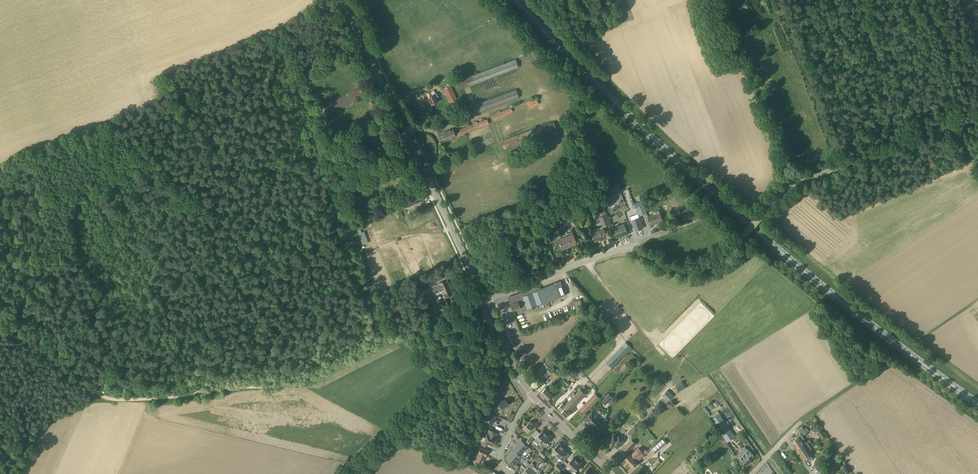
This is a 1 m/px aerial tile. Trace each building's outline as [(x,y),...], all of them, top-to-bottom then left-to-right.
[(519,67),(516,59),(457,81),(460,89),(519,67)] [(575,83),(569,86),(569,87),(566,88),(569,93),(578,89),(575,83)] [(450,85),(443,88),(449,102),(456,99),(450,85)] [(366,95),(361,86),(317,110),(322,119),(366,95)] [(519,97),(517,89),(467,108),(470,116),(519,97)] [(430,91),(426,93),(431,104),(437,102),(433,94),(432,95),(430,91)] [(539,103),(536,99),(535,97),(526,101),(530,108),(539,103)] [(512,111),(510,107),(500,112),(500,110),(491,115),(494,122),(512,111)] [(489,124),(488,119),(485,120),(484,118),(481,119),(482,121),(470,126),(468,122),(465,123),(467,127),(455,131),(456,132),(454,132),(453,129),(444,132),(447,139),(456,136),(489,124)] [(557,131),(554,121),(501,141),(504,149),(523,142),(523,144),(557,131)] [(375,130),(367,134),(373,146),(381,142),(375,130)] [(424,199),(421,192),(404,200),(407,207),(424,199)] [(608,198),(601,202),(604,207),(611,204),(608,198)] [(660,213),(659,210),(653,212),(654,215),(648,217),(651,225),(663,221),(660,213)] [(602,217),(599,217),(603,227),(610,224),(606,215),(602,217)] [(640,218),(631,221),(635,231),(643,228),(640,218)] [(617,227),(612,228),(615,237),(622,234),(622,236),(628,234),(625,226),(618,229),(617,227)] [(604,229),(592,233),(595,241),(603,238),(603,240),(607,238),(604,229)] [(573,233),(558,239),(561,249),(569,246),(569,247),(576,244),(573,233)] [(447,279),(438,283),(439,284),(433,287),(436,293),(441,290),(444,297),(453,293),(447,279)] [(537,308),(536,305),(542,303),(542,304),(566,295),(560,281),(537,289),(536,287),(508,298),(510,304),(512,310),(516,309),(517,312),(528,308),(529,311),(537,308)] [(535,337),(527,340),(529,345),(528,345),(529,349),(531,349),(532,352),(540,348),(539,345),(546,342),(543,337),(537,340),(535,337)] [(622,345),(606,362),(611,368),(631,347),(627,343),(624,346),(622,345)] [(555,369),(550,365),(549,366),(544,362),(540,367),(540,368),(536,373),(542,378),(548,373),(550,374),(555,369)] [(558,369),(549,378),(553,381),(561,372),(558,369)] [(679,391),(686,387),(683,383),(677,387),(679,391)] [(553,394),(546,387),(541,393),(548,400),(553,394)] [(585,393),(580,389),(575,394),(574,393),(571,396),(572,398),(570,400),(575,405),(585,393)] [(668,389),(665,392),(671,398),(674,395),(668,389)] [(613,397),(609,393),(602,401),(605,405),(613,397)] [(593,395),(588,400),(593,405),(598,400),(593,395)] [(505,399),(501,401),(501,400),(496,402),(493,401),(490,407),(494,409),(496,406),(499,404),(501,408),(508,405),(505,399)] [(565,406),(562,404),(558,409),(567,417),(572,411),(570,410),(575,405),(570,400),(565,406)] [(652,410),(647,415),(651,418),(656,413),(652,410)] [(592,411),(584,420),(586,422),(588,424),(589,423),(593,427),(592,427),(593,428),(594,428),(597,431),(605,423),(592,411)] [(496,416),(488,412),(485,420),(491,423),(493,424),(496,416)] [(534,422),(533,422),(531,420),(524,428),(529,431),(532,428),(534,430),(539,424),(536,422),(535,423),(534,422)] [(724,421),(717,426),(721,433),(722,434),(727,442),(735,437),(727,425),(724,421)] [(639,430),(635,426),(628,433),(632,438),(639,430)] [(716,431),(713,427),(708,433),(711,436),(716,431)] [(821,429),(817,432),(821,439),(826,436),(821,429)] [(496,437),(495,437),(497,433),(490,430),(488,434),(487,433),(484,441),(477,438),(475,442),(481,445),(485,447),(487,443),(493,445),(496,437)] [(546,434),(542,431),(541,432),(534,440),(538,444),(546,434)] [(618,436),(617,436),(614,433),(609,438),(609,439),(607,442),(610,445),(612,444),(614,446),(614,445),(617,448),(624,441),(618,436)] [(538,444),(536,446),(540,450),(544,445),(550,437),(546,434),(538,444)] [(797,448),(806,442),(801,434),(792,441),(797,448)] [(534,437),(532,435),(525,442),(528,444),(534,437)] [(631,439),(624,447),(628,451),(636,443),(631,439)] [(667,443),(663,439),(651,449),(655,453),(667,443)] [(517,444),(525,451),(527,449),(530,452),(532,449),(521,440),(517,444)] [(477,447),(480,449),(480,448),(481,445),(475,442),(472,450),(476,451),(477,447)] [(559,442),(552,450),(557,454),(563,447),(563,446),(559,442)] [(809,451),(811,450),(812,449),(807,442),(806,442),(797,448),(802,456),(804,459),(805,460),(807,463),(813,459),(811,455),(809,451)] [(525,451),(517,444),(513,449),(514,450),(525,460),(525,459),(524,458),(526,456),(523,453),(525,451)] [(570,454),(566,451),(564,449),(565,448),(563,447),(557,454),(556,455),(560,458),(563,462),(570,454)] [(488,451),(480,448),(478,453),(479,453),(476,460),(481,463),(484,455),(485,456),(488,451)] [(639,448),(631,454),(630,453),(624,458),(629,464),(636,457),(643,452),(639,448)] [(644,455),(648,452),(646,449),(643,452),(636,457),(629,464),(632,468),(638,463),(637,461),(644,455)] [(510,454),(518,461),(521,464),(523,461),(523,462),(525,460),(514,450),(510,454)] [(754,457),(747,450),(738,458),(746,465),(754,457)] [(510,454),(506,459),(517,469),(519,466),(516,463),(518,461),(510,454)] [(577,461),(573,457),(567,464),(569,466),(566,469),(569,471),(571,468),(577,461)] [(581,464),(577,461),(571,468),(575,471),(581,464)] [(531,468),(534,464),(532,463),(522,473),(523,473),(530,473),(534,470),(531,468)]
